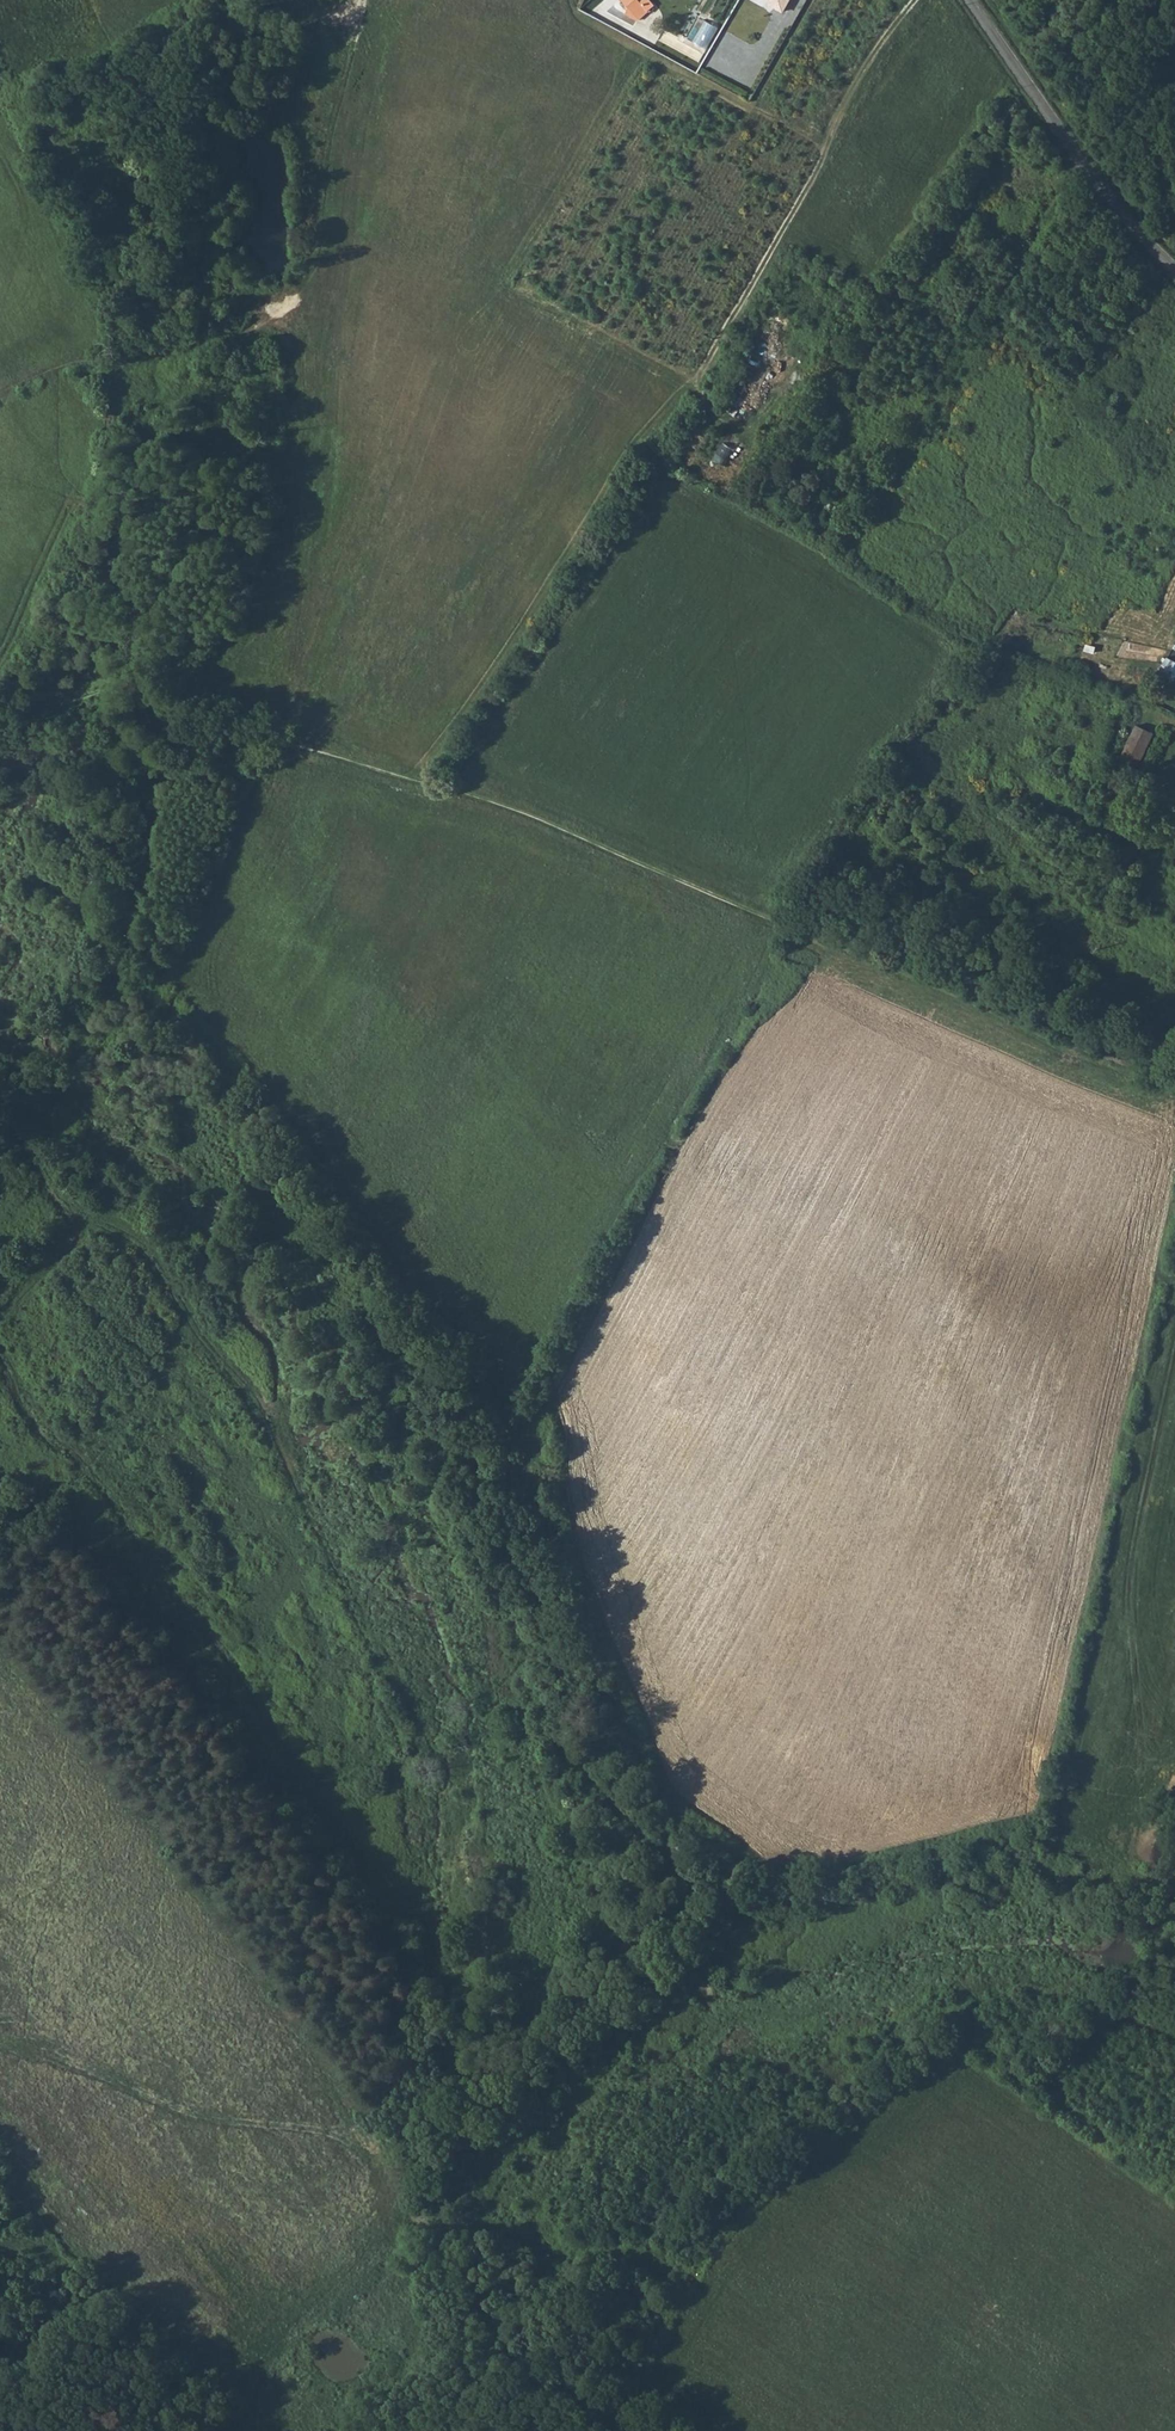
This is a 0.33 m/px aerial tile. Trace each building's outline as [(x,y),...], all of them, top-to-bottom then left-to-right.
[(629,10),(639,1),(639,0),(620,0),(629,10)] [(770,3),(783,10),(788,0),(772,0),(770,3)] [(639,1),(629,10),(624,14),(637,20),(647,12),(639,1)] [(1174,682),(1174,681),(1174,661),(1166,657),(1158,673),(1174,682)] [(1127,751),(1144,756),(1152,729),(1135,724),(1127,751)]
